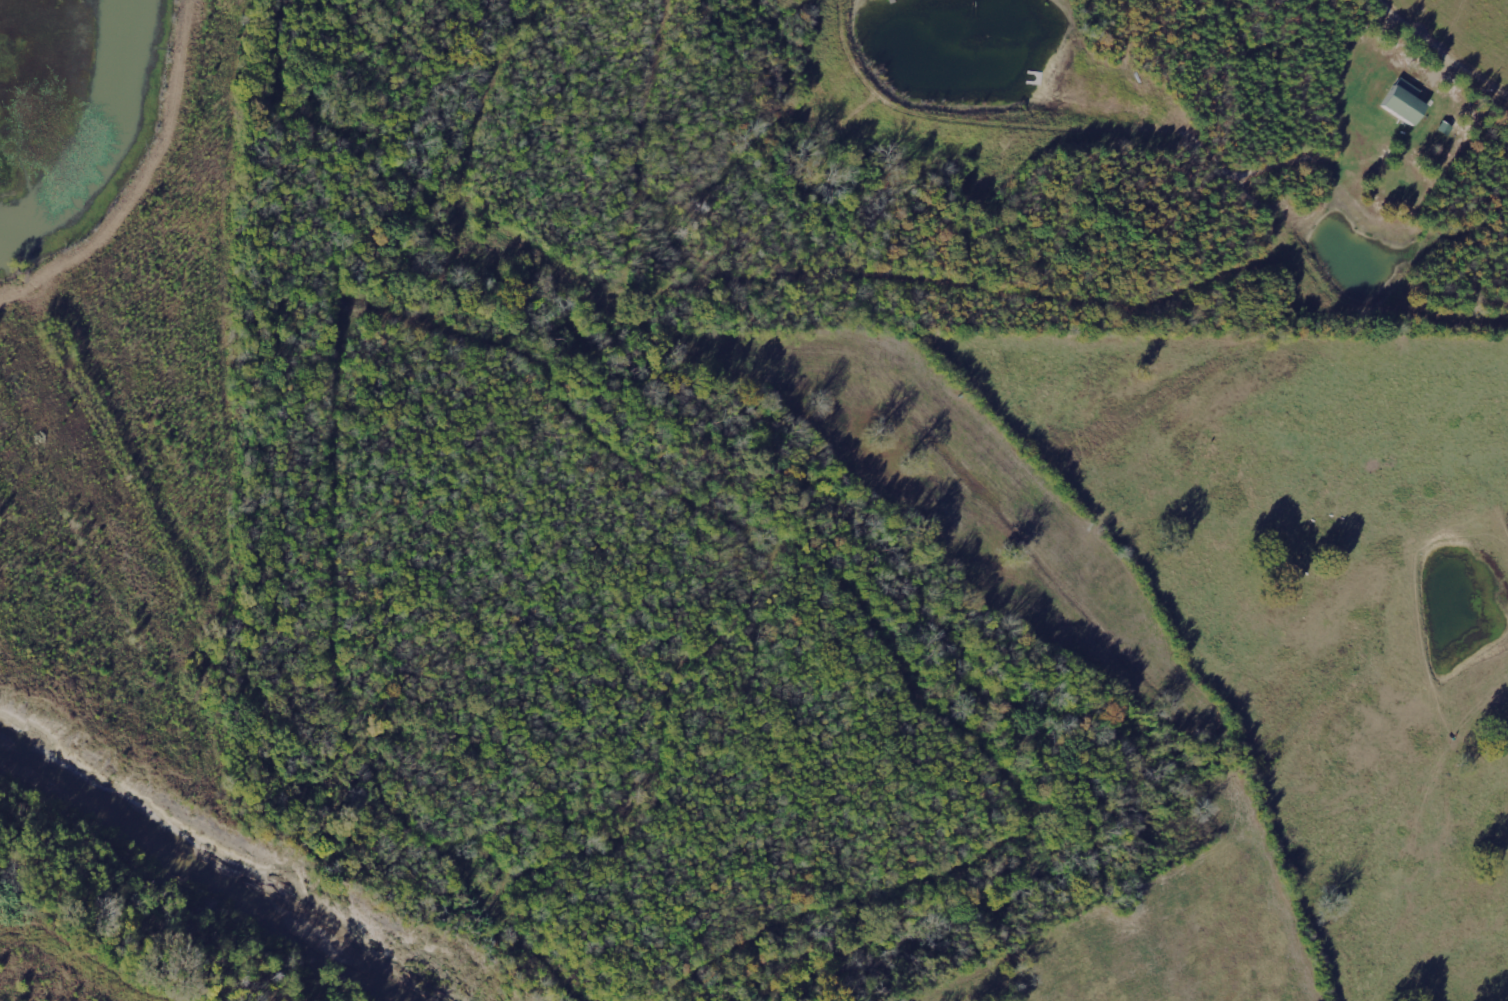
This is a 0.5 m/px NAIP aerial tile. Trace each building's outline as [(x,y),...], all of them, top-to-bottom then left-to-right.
[(1412,126),(1422,105),(1411,100),(1417,89),(1392,76),(1376,107),(1412,126)]
